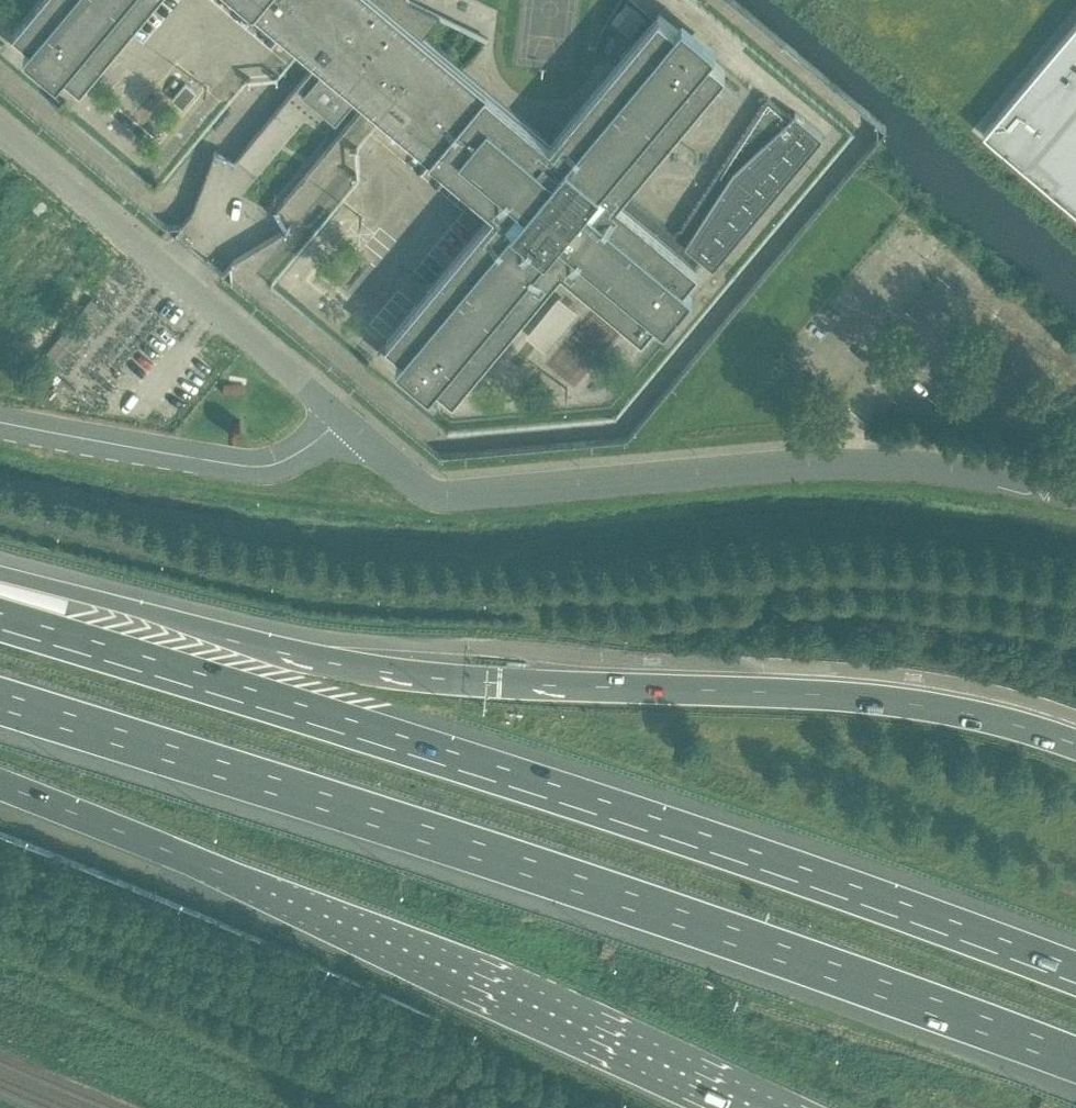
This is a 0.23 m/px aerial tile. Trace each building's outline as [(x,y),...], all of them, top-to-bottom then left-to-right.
[(14,27),(31,41),(24,49),(57,77),(64,69),(81,83),(150,0),(37,0),(14,27)] [(675,233),(624,190),(725,69),(658,13),(550,142),(423,36),(440,15),(410,0),(245,0),(318,61),(325,67),(302,95),(335,123),(358,95),(367,103),(494,209),(386,338),(453,394),(561,265),(642,332),(704,258),(713,265),(823,133),(795,110),(791,115),(768,96),(681,227),(682,228),(675,233)] [(983,131),(1075,210),(1075,21),(983,131)] [(182,107),(196,91),(185,82),(172,98),(182,107)]
